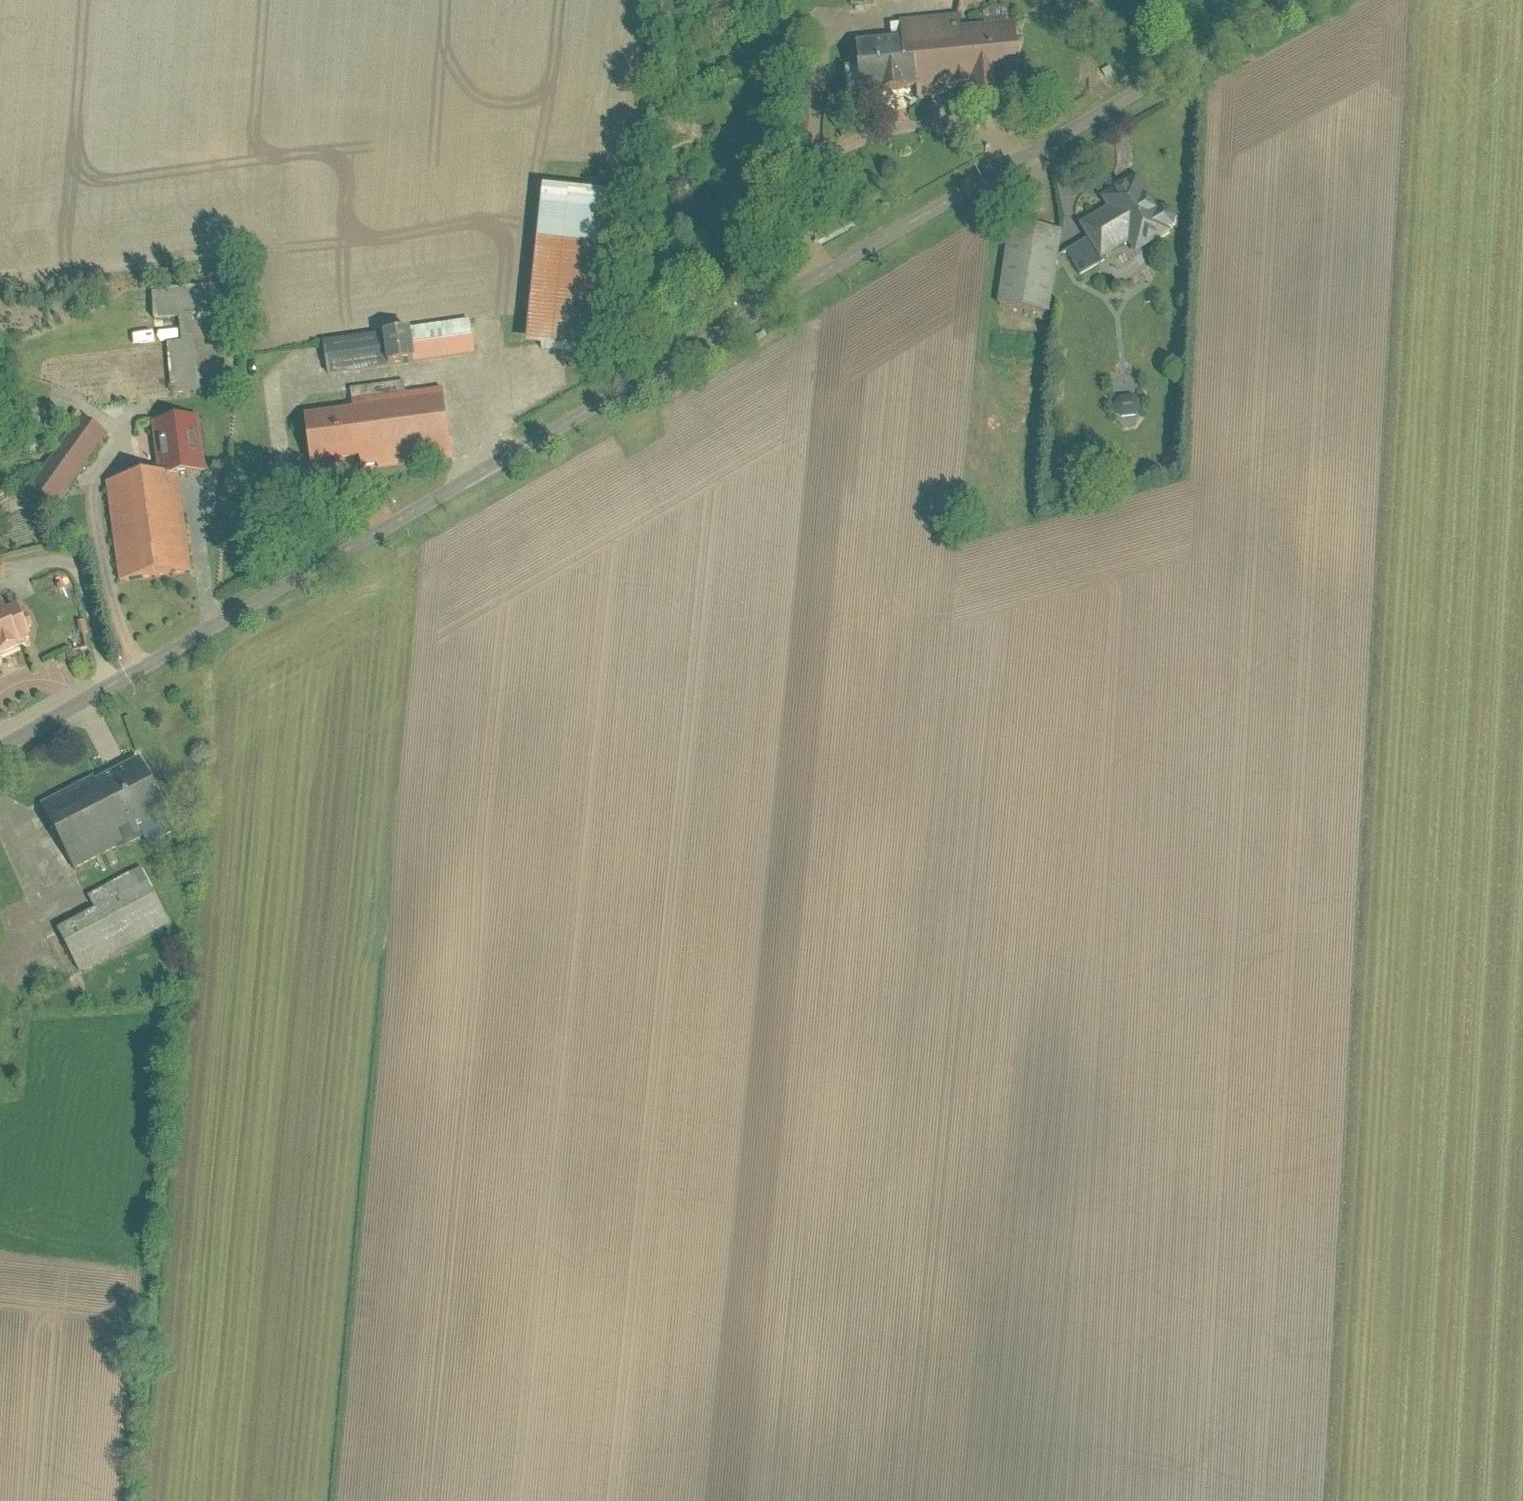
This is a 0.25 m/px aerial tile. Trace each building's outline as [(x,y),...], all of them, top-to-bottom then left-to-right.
[(857,32),(860,85),(1012,77),(1009,20),(952,24),(952,12),(893,15),(894,30),(857,32)] [(641,191),(555,183),(540,343),(626,351),(641,191)] [(1076,246),(1091,270),(1161,224),(1140,192),(1089,225),(1095,234),(1076,246)] [(1064,230),(1008,226),(1002,320),(1059,324),(1064,230)] [(194,395),(242,393),(236,329),(239,312),(249,311),(248,279),(175,282),(177,316),(209,315),(210,339),(192,340),(194,395)] [(345,336),(350,366),(487,344),(482,314),(345,336)] [(378,448),(379,456),(464,446),(456,380),(445,381),(444,372),(362,382),(364,398),(317,403),(323,454),(378,448)] [(1143,414),(1141,399),(1117,403),(1119,417),(1143,414)] [(169,474),(119,480),(130,580),(202,571),(191,472),(210,470),(204,414),(163,419),(169,474)] [(99,416),(47,488),(70,505),(122,433),(99,416)] [(38,645),(17,600),(0,607),(0,663),(38,645)] [(141,775),(49,819),(77,877),(111,860),(127,892),(89,910),(97,928),(63,944),(80,979),(169,936),(149,895),(163,888),(142,844),(168,831),(141,775)]
